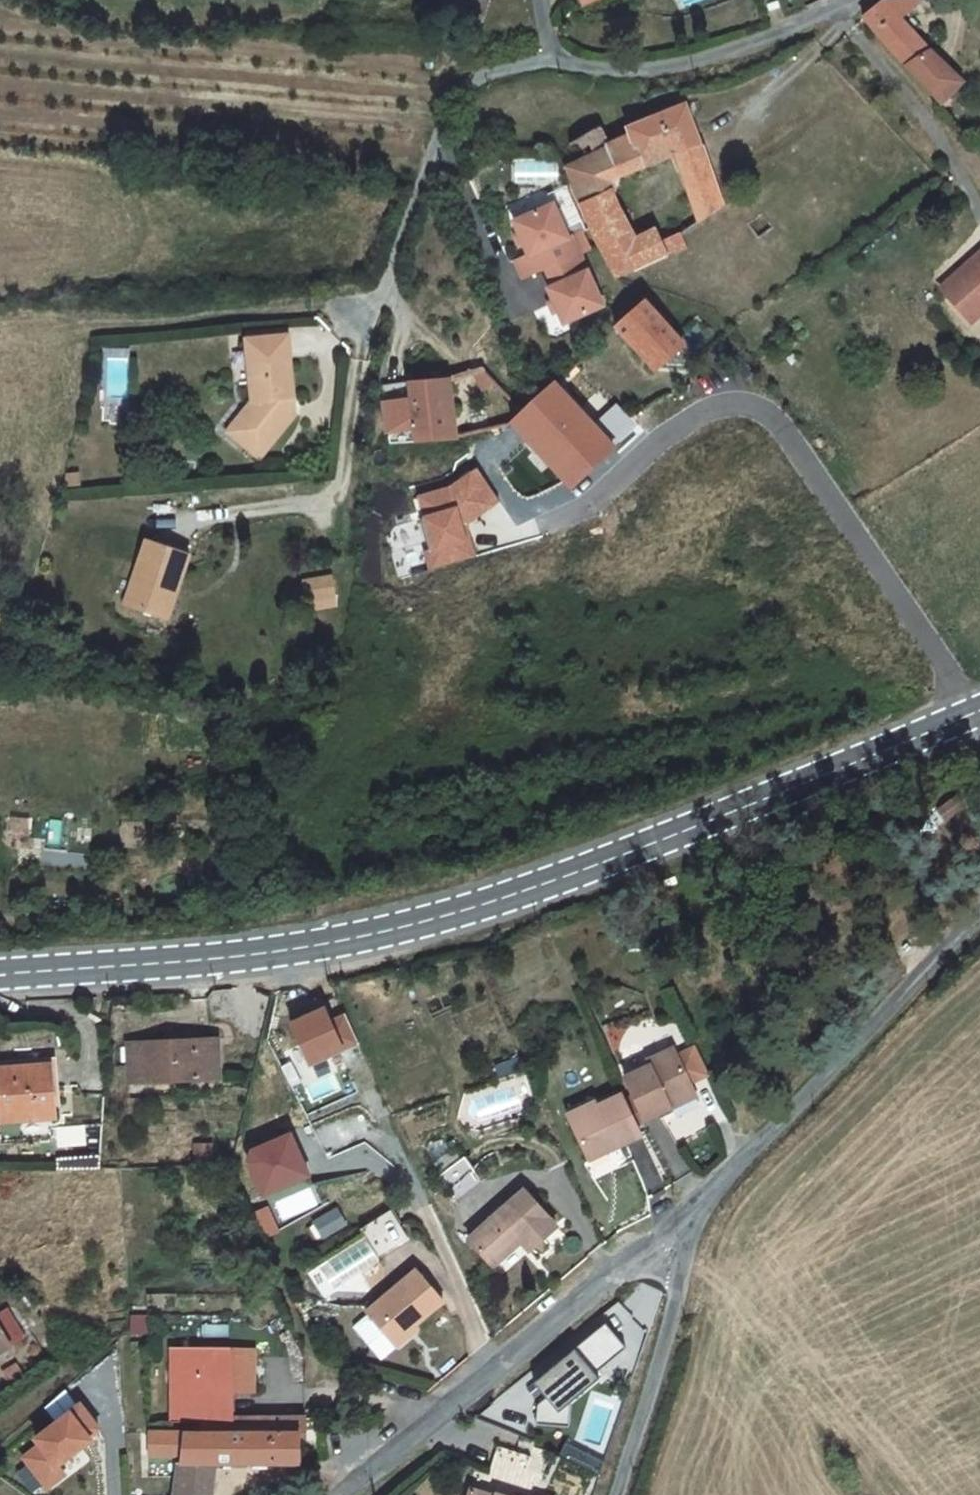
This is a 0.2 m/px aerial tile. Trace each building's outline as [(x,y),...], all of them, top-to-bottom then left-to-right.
[(778,0),(767,4),(769,11),(781,7),(778,0)] [(942,104),(962,81),(915,36),(895,12),(916,7),(914,0),(889,0),(886,0),(882,0),(862,16),(864,18),(888,47),(912,72),(942,104)] [(674,146),(677,153),(700,144),(685,105),(628,128),(631,134),(621,139),(636,169),(647,165),(645,158),(674,146)] [(599,126),(570,143),(580,161),(608,144),(599,126)] [(636,169),(621,139),(608,144),(622,175),(636,169)] [(595,236),(597,239),(627,225),(621,213),(612,194),(622,175),(608,144),(580,161),(566,168),(595,236)] [(693,199),(718,190),(706,160),(700,144),(677,153),(693,199)] [(647,165),(677,153),(674,146),(645,158),(647,165)] [(723,205),(718,190),(693,199),(700,222),(723,205)] [(554,204),(514,221),(530,256),(539,252),(547,269),(580,254),(572,236),(569,238),(554,204)] [(597,239),(606,256),(635,241),(627,225),(597,239)] [(606,256),(617,277),(644,265),(668,254),(662,242),(657,230),(635,241),(606,256)] [(683,244),(681,237),(680,234),(662,242),(668,254),(675,250),(674,248),(683,244)] [(539,252),(530,256),(516,262),(524,279),(547,269),(539,252)] [(979,261),(979,253),(940,289),(944,293),(979,261)] [(580,254),(547,269),(554,286),(549,289),(564,323),(603,306),(580,254)] [(979,313),(979,261),(944,293),(970,322),(979,313)] [(684,344),(645,300),(615,327),(655,370),(684,344)] [(601,340),(594,347),(601,355),(608,348),(601,340)] [(594,347),(582,358),(590,365),(601,355),(594,347)] [(260,458),(295,414),(290,410),(289,398),(294,398),(290,361),(253,364),(249,365),(252,401),(244,412),(250,417),(234,437),(260,458)] [(482,369),(473,372),(485,394),(502,389),(482,369)] [(452,397),(450,378),(434,379),(408,381),(416,436),(417,442),(447,437),(445,420),(454,419),(453,405),(444,407),(443,397),(452,397)] [(615,448),(554,383),(524,411),(513,422),(514,424),(524,435),(572,487),(615,448)] [(524,411),(502,389),(485,394),(500,427),(514,424),(513,422),(524,411)] [(453,405),(452,397),(443,397),(444,407),(453,405)] [(228,432),(234,437),(250,417),(244,412),(228,432)] [(456,436),(454,419),(445,420),(447,437),(456,436)] [(508,440),(524,435),(514,424),(500,427),(508,440)] [(147,541),(125,604),(165,618),(175,589),(177,589),(189,555),(147,541)] [(307,606),(336,601),(331,574),(302,579),(307,606)] [(937,810),(945,820),(964,806),(957,796),(937,810)] [(310,1066),(345,1050),(325,1004),(289,1020),(310,1066)] [(346,1048),(357,1044),(341,1004),(330,1009),(346,1048)] [(128,1043),(130,1082),(218,1078),(217,1039),(128,1043)] [(695,1046),(678,1054),(691,1084),(709,1075),(695,1046)] [(641,1111),(632,1115),(636,1124),(671,1107),(668,1100),(693,1088),(691,1084),(678,1054),(674,1047),(648,1060),(651,1065),(625,1077),(634,1096),(641,1111)] [(53,1117),(49,1064),(0,1067),(0,1121),(53,1117)] [(668,1100),(671,1107),(697,1096),(693,1088),(668,1100)] [(625,1100),(622,1094),(598,1106),(593,1097),(565,1109),(589,1160),(641,1135),(636,1124),(632,1115),(625,1100)] [(634,1096),(625,1100),(632,1115),(641,1111),(634,1096)] [(295,1136),(249,1154),(268,1202),(314,1185),(295,1136)] [(434,1163),(441,1173),(459,1160),(451,1150),(434,1163)] [(439,1175),(449,1188),(472,1170),(463,1157),(459,1160),(441,1173),(439,1175)] [(524,1189),(468,1238),(493,1265),(521,1241),(529,1250),(556,1226),(524,1189)] [(360,1229),(365,1236),(368,1242),(398,1224),(389,1210),(360,1229)] [(339,1211),(315,1224),(322,1237),(346,1224),(339,1211)] [(394,1343),(443,1301),(415,1268),(365,1310),(368,1312),(353,1325),(369,1344),(383,1331),(394,1343)] [(10,1345),(25,1336),(8,1307),(0,1312),(0,1351),(10,1345)] [(620,1310),(534,1378),(557,1408),(644,1340),(620,1310)] [(132,1315),(131,1333),(148,1333),(148,1315),(132,1315)] [(397,1347),(418,1329),(415,1325),(394,1343),(397,1347)] [(171,1349),(172,1420),(200,1420),(200,1432),(149,1431),(148,1454),(181,1455),(175,1494),(212,1494),(215,1463),(300,1462),(300,1417),(234,1417),(234,1392),(254,1393),(255,1349),(171,1349)] [(62,1466),(97,1437),(71,1406),(33,1438),(38,1444),(21,1458),(49,1491),(69,1474),(62,1466)]
